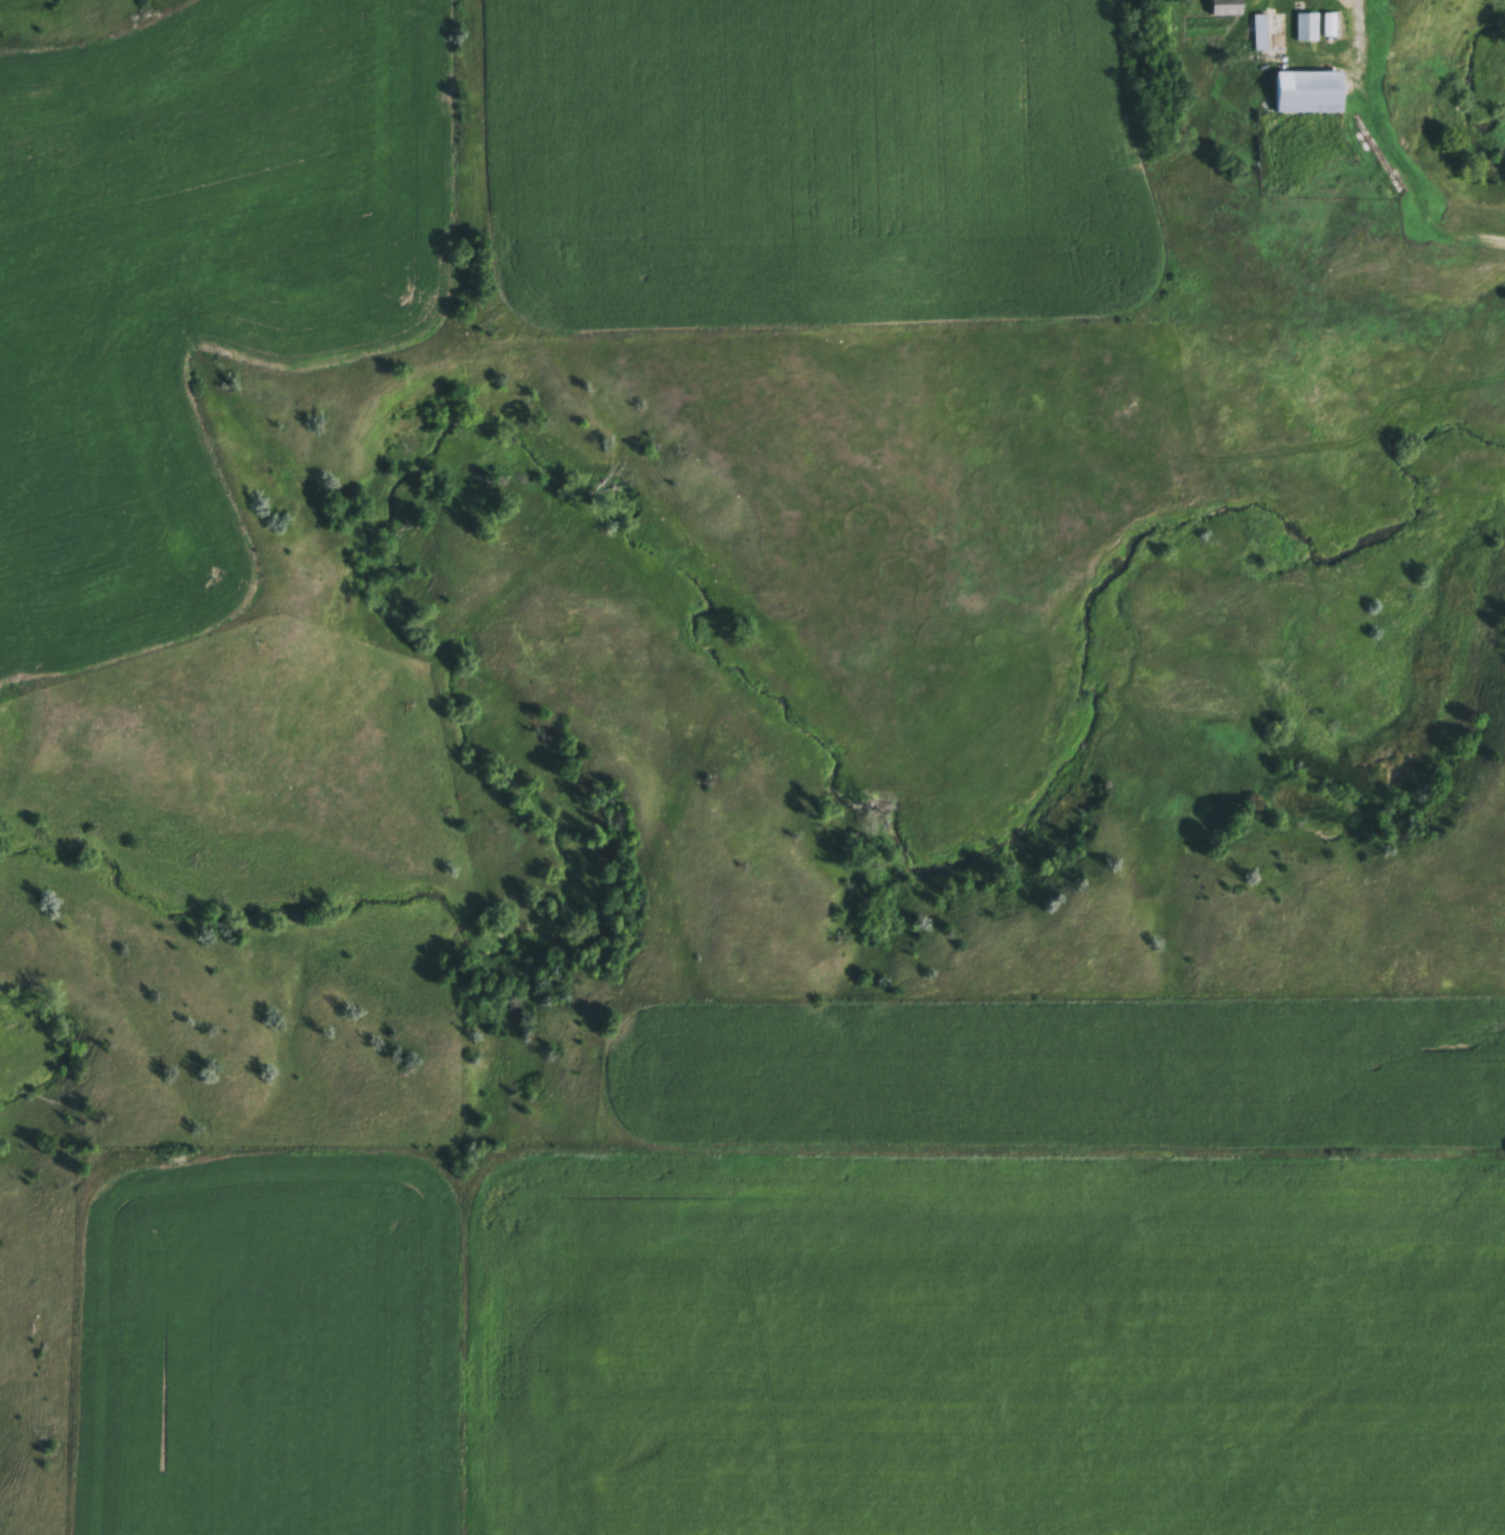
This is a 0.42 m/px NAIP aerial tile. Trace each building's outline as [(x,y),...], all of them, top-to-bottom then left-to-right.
[(1336,15),(1293,15),(1293,42),(1336,42),(1336,15)] [(1273,115),(1347,115),(1347,74),(1273,74),(1273,115)]
